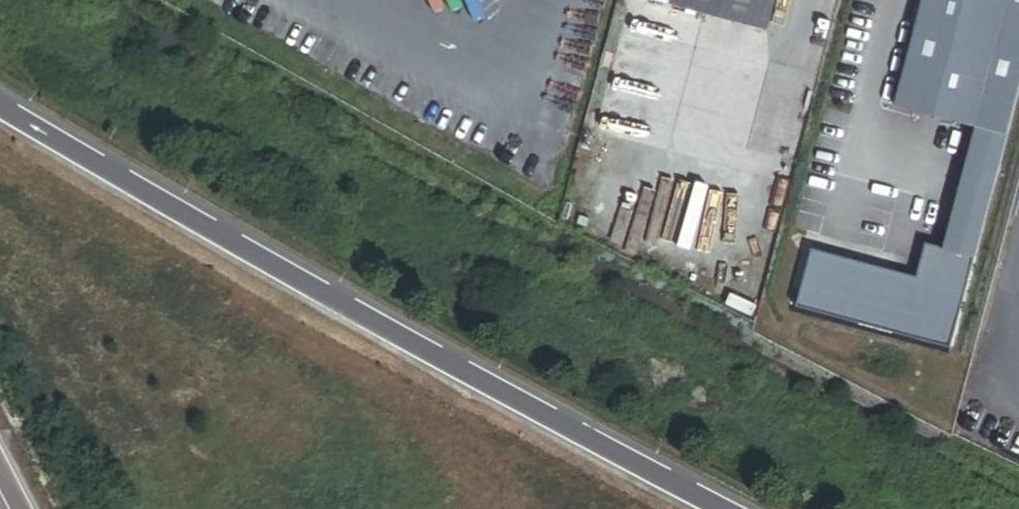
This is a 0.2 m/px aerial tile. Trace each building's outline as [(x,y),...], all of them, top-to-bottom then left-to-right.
[(769,0),(666,0),(664,7),(761,32),(769,0)] [(1018,61),(1018,0),(917,0),(888,108),(970,130),(939,252),(920,247),(911,281),(805,255),(791,307),(946,349),(1018,61)]
